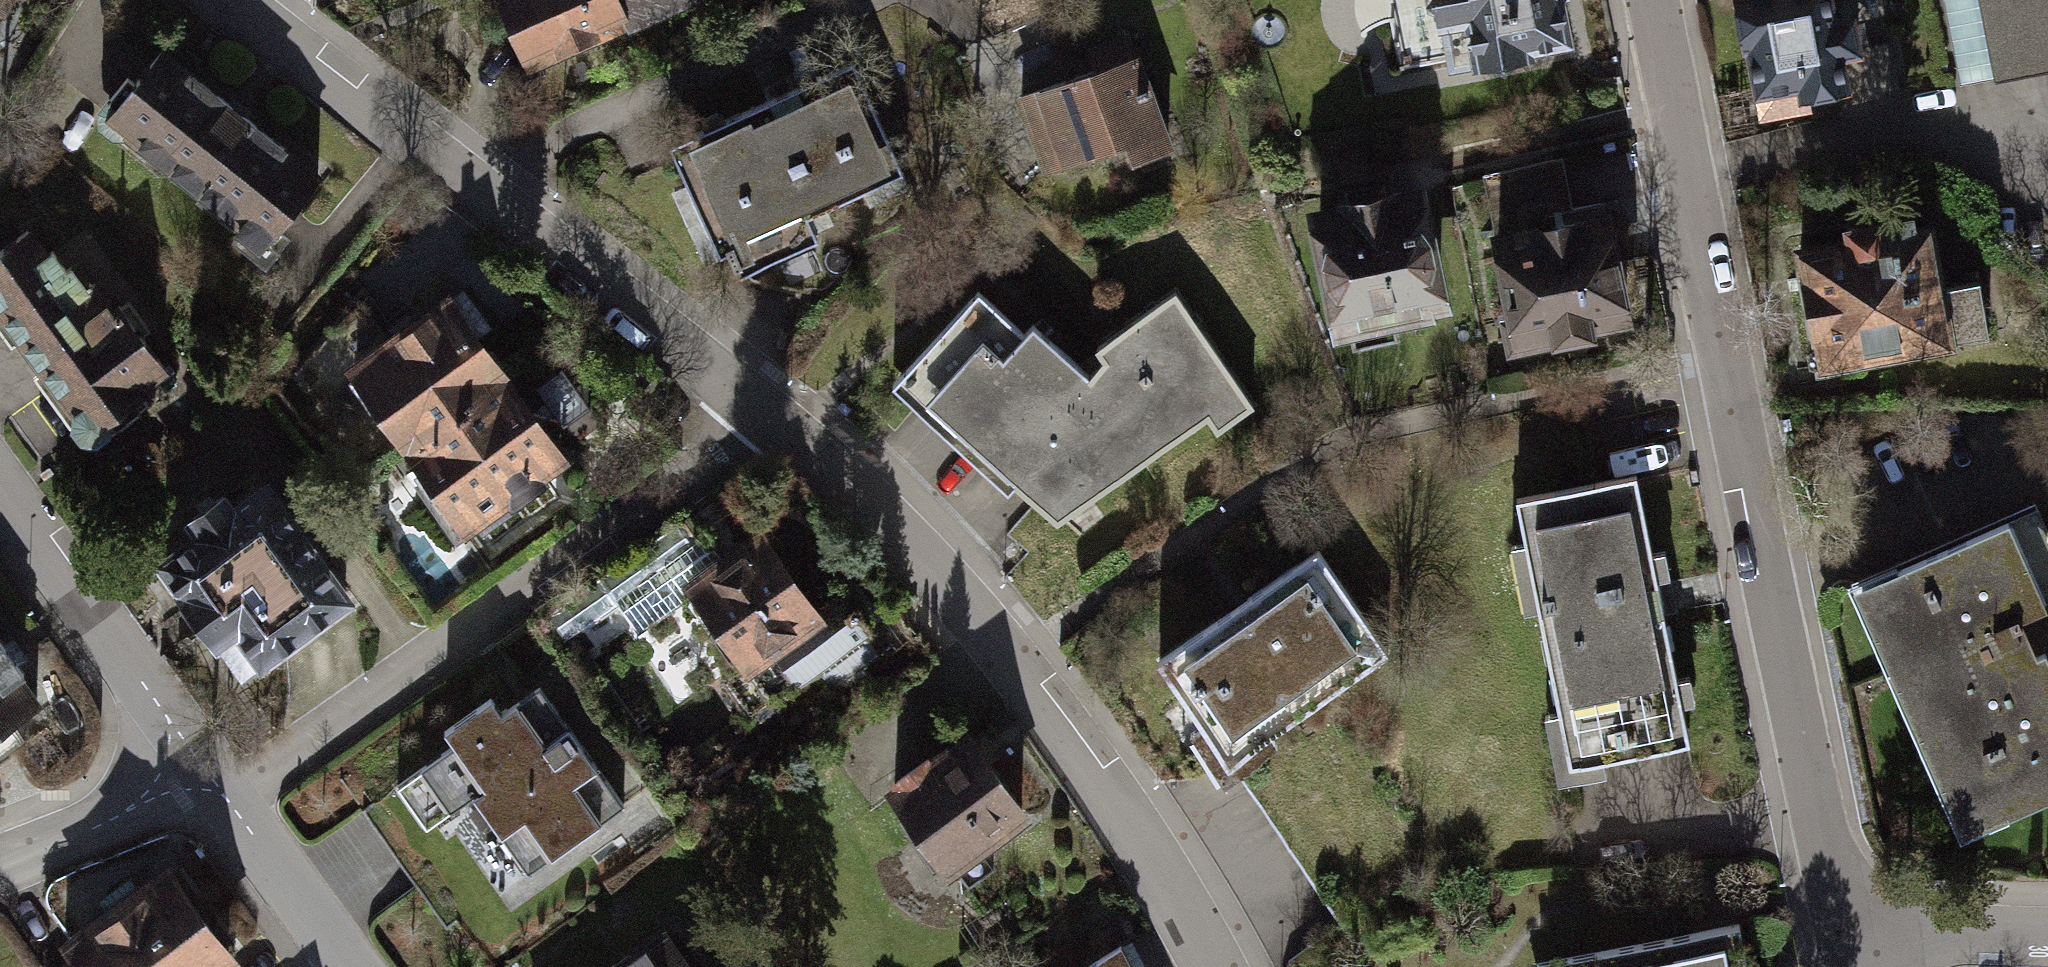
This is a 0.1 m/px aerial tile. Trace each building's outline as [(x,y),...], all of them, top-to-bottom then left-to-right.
[(12,0),(0,0),(0,17),(12,0)] [(524,83),(624,37),(607,0),(484,0),(524,83)] [(624,37),(712,0),(607,0),(624,37)] [(1446,74),(1574,48),(1564,0),(1431,0),(1446,74)] [(1744,82),(1745,99),(1752,122),(1813,109),(1811,100),(1847,95),(1847,103),(1900,93),(1891,42),(1863,48),(1850,0),(1727,0),(1744,82)] [(1997,77),(2047,67),(2047,0),(1982,0),(1997,77)] [(328,168),(160,33),(91,119),(259,254),(328,168)] [(1133,65),(1013,103),(1038,179),(1114,154),(1119,169),(1162,156),(1133,65)] [(847,74),(661,151),(708,264),(894,187),(847,74)] [(1564,158),(1470,176),(1481,236),(1486,262),(1505,361),(1645,334),(1621,210),(1576,218),(1564,158)] [(1427,182),(1290,210),(1317,340),(1351,334),(1356,352),(1423,339),(1420,324),(1455,317),(1427,182)] [(1843,244),(1792,254),(1818,367),(1954,346),(1933,211),(1836,225),(1843,244)] [(0,249),(0,329),(92,448),(145,413),(133,399),(167,372),(141,334),(120,347),(35,225),(0,249)] [(893,383),(1010,489),(1018,478),(1033,457),(1092,374),(1040,321),(1029,332),(980,288),(893,383)] [(1254,404),(1177,291),(1101,343),(1110,356),(1092,374),(1033,457),(1018,478),(1040,499),(1064,520),(1212,413),(1222,428),(1254,404)] [(389,468),(498,385),(432,306),(329,383),(389,468)] [(563,473),(498,385),(389,468),(447,552),(563,473)] [(367,600),(283,475),(164,553),(248,679),(367,600)] [(1635,475),(1512,500),(1565,768),(1691,745),(1635,475)] [(1847,601),(1962,844),(2047,805),(2047,670),(2024,621),(2046,608),(2008,524),(1847,601)] [(759,534),(673,600),(742,691),(829,625),(759,534)] [(1230,769),(1391,653),(1320,545),(1159,666),(1230,769)] [(52,696),(0,623),(0,733),(52,696)] [(589,753),(545,691),(502,722),(489,704),(448,732),(458,747),(403,786),(427,820),(473,787),(531,868),(590,826),(604,815),(622,799),(600,768),(589,753)] [(970,729),(882,783),(950,875),(1031,822),(970,729)] [(97,966),(246,966),(205,900),(97,966)] [(609,966),(700,966),(670,924),(609,966)] [(1543,966),(1749,966),(1740,925),(1543,966)] [(1120,955),(1099,966),(1127,966),(1120,955)]
